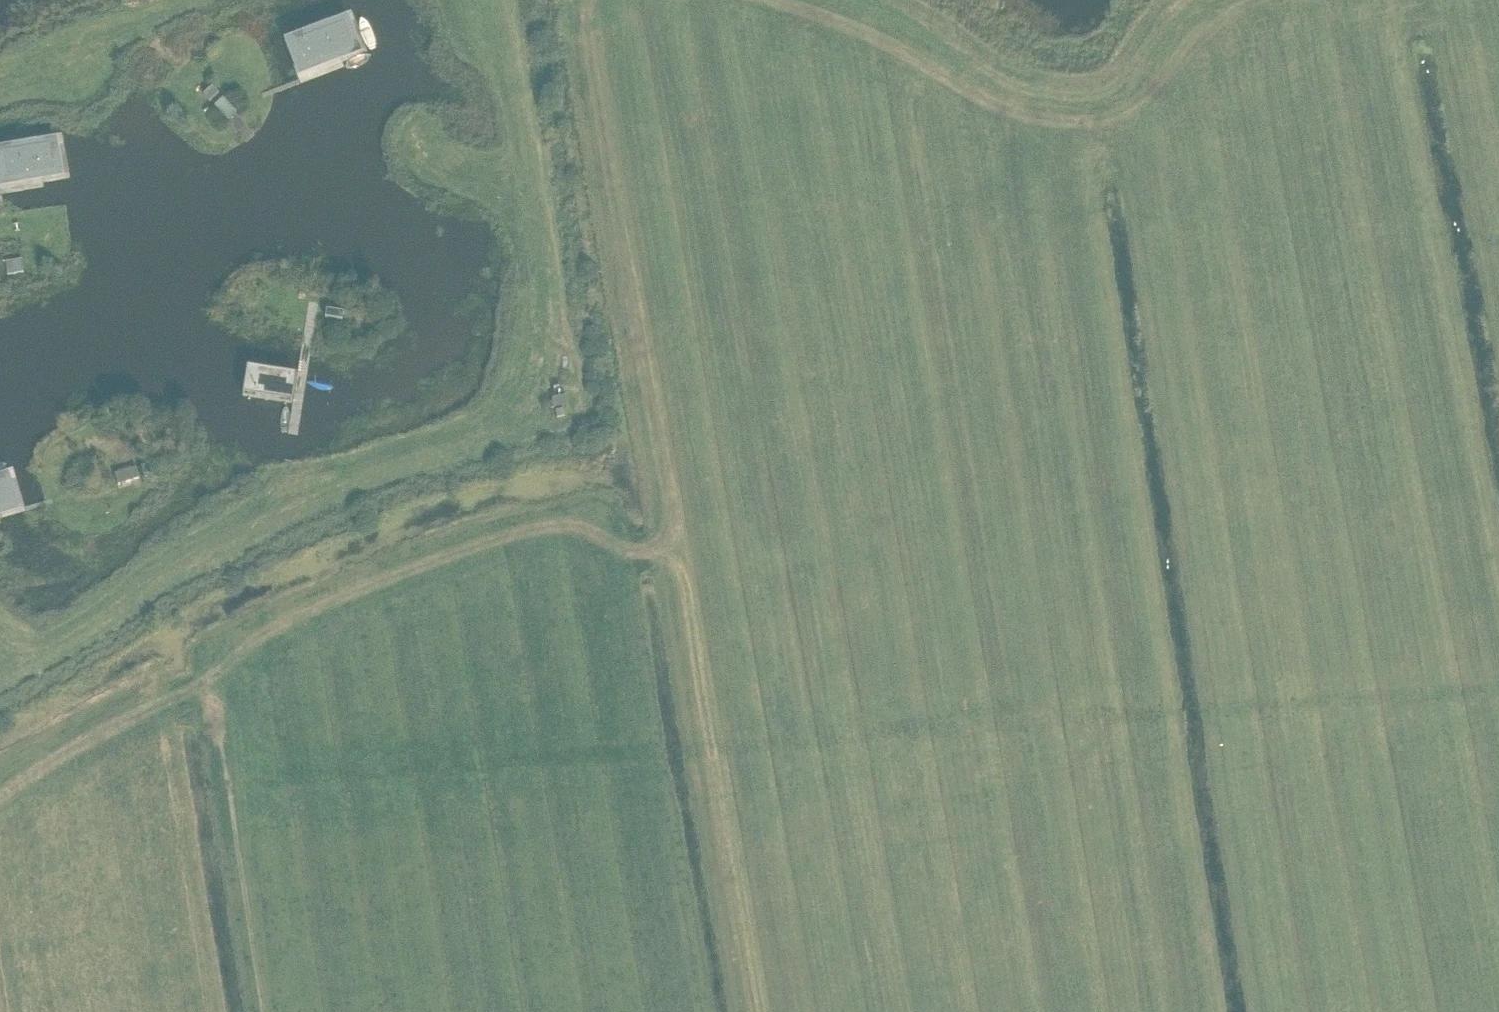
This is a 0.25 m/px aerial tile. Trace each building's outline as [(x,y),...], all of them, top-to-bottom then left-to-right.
[(347,17),(282,41),(296,78),(361,54),(347,17)] [(211,84),(201,94),(225,120),(235,110),(211,84)] [(0,144),(0,194),(44,187),(43,183),(70,179),(62,134),(0,144)] [(22,274),(21,260),(5,262),(6,276),(22,274)] [(296,372),(248,363),(243,395),(291,403),(296,372)] [(145,465),(140,466),(145,478),(150,477),(145,465)] [(135,468),(114,474),(118,486),(138,479),(135,468)] [(13,469),(0,472),(0,518),(25,511),(13,469)]
